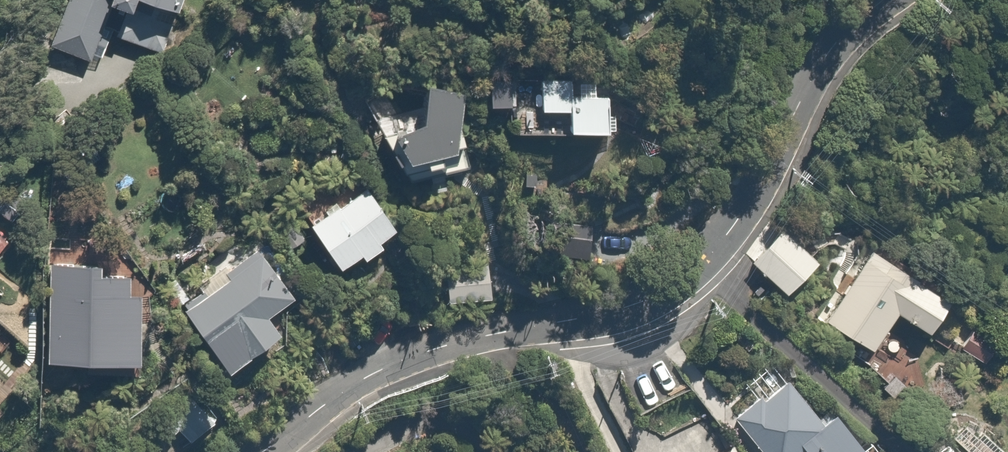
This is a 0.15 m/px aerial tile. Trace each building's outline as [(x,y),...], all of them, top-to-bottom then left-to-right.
[(50,46),(91,62),(103,32),(157,54),(175,9),(179,11),(184,0),(69,0),(50,46)] [(599,89),(599,80),(539,80),(539,138),(616,138),(616,89),(599,89)] [(399,141),(410,182),(437,175),(439,181),(471,173),(471,103),(427,103),(427,134),(399,141)] [(406,232),(372,186),(336,213),(320,193),(298,209),(348,275),(406,232)] [(959,301),(868,250),(826,324),(875,352),(898,311),(940,335),(959,301)] [(218,357),(239,343),(251,361),(284,338),(273,321),(294,306),(262,259),(186,310),(218,357)] [(93,282),(93,272),(52,270),(49,366),(145,368),(147,298),(129,297),(129,283),(93,282)] [(520,272),(450,277),(452,307),(522,301),(520,272)] [(996,348),(972,329),(959,346),(983,365),(996,348)] [(735,425),(760,451),(804,451),(805,451),(872,451),(832,409),(821,419),(785,379),(735,425)]
